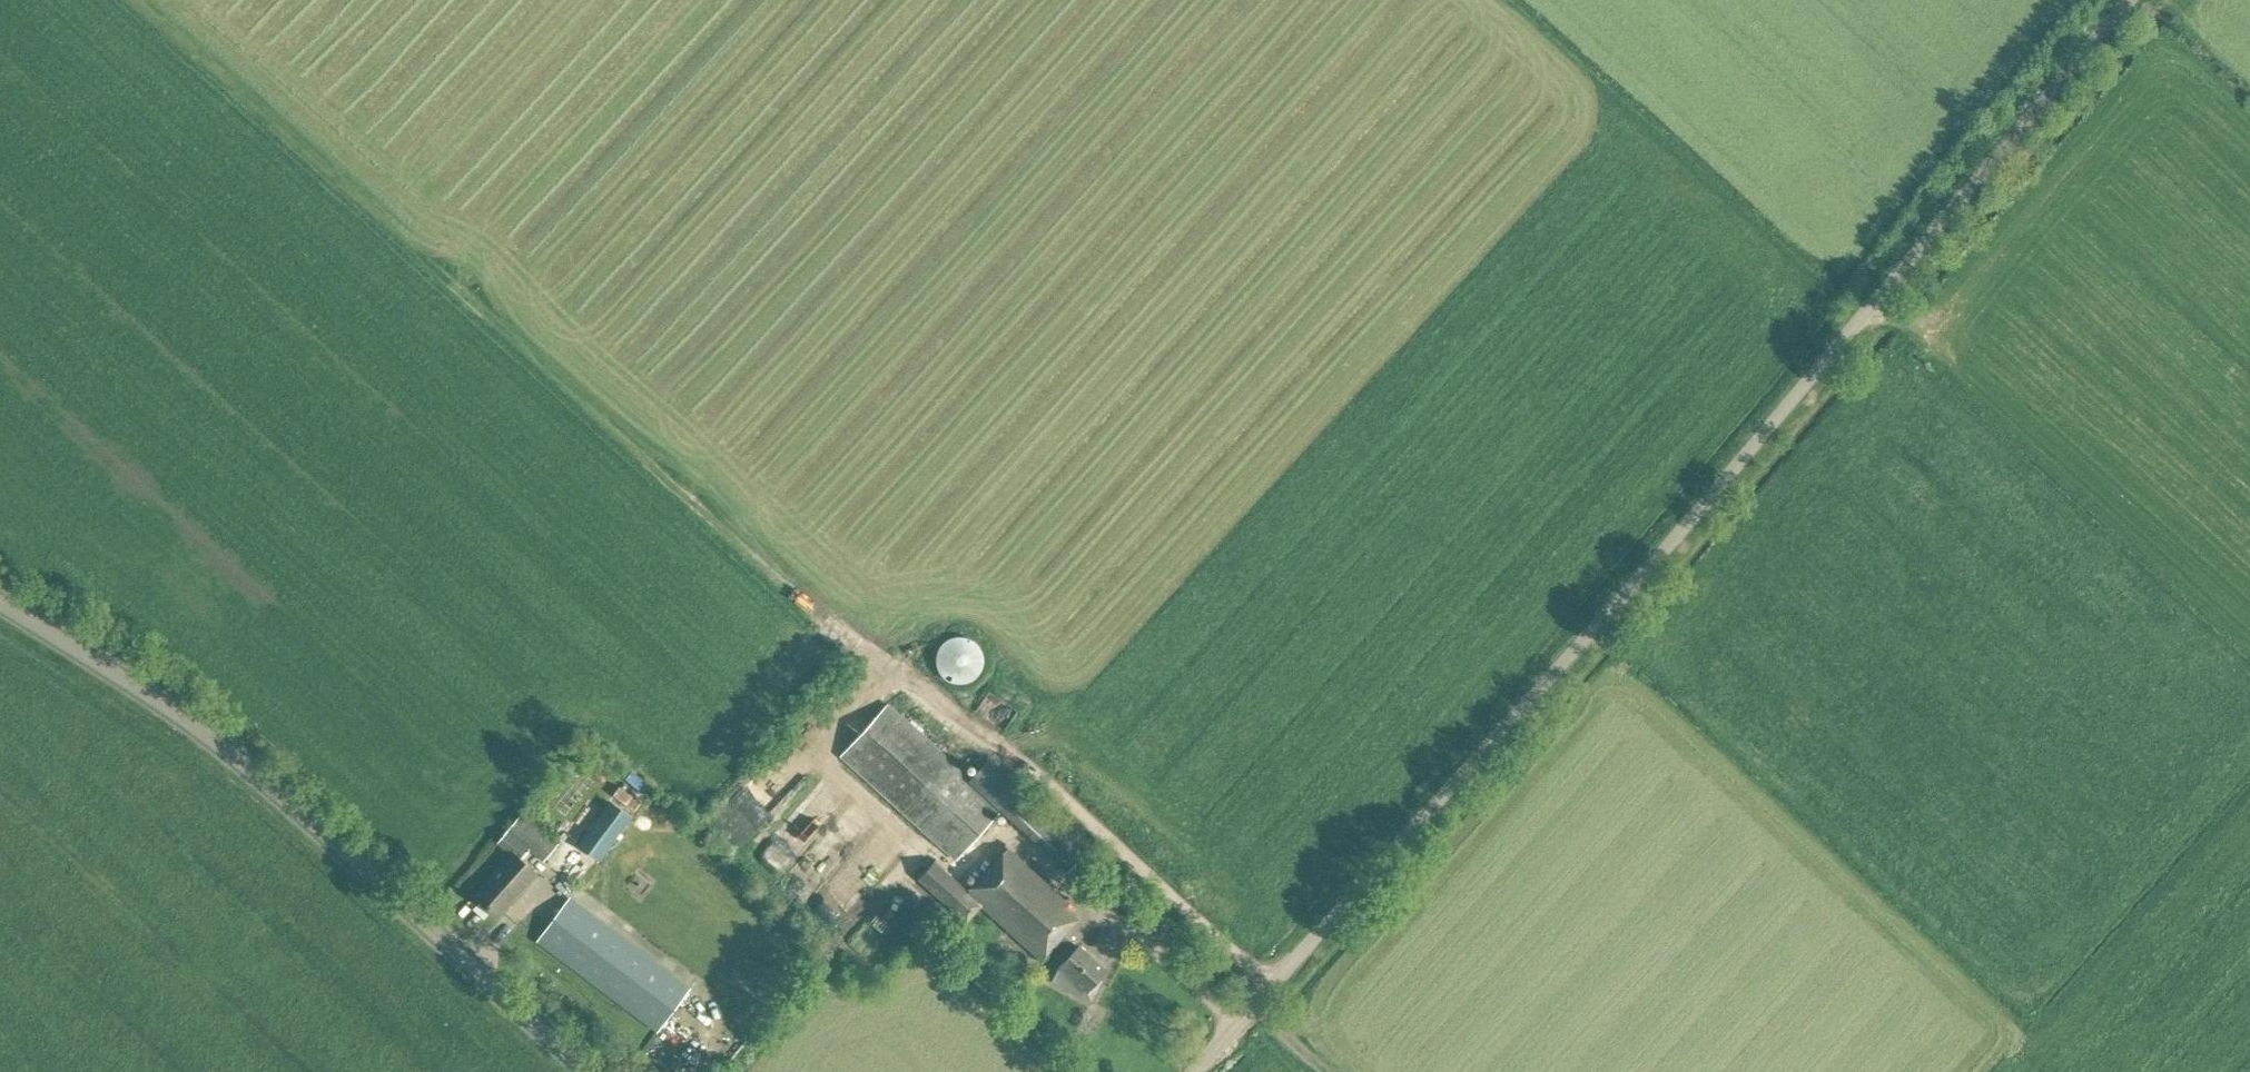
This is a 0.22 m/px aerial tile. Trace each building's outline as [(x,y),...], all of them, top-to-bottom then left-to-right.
[(959,683),(965,682),(971,679),(976,675),(979,671),(981,666),(982,660),(982,653),(979,647),(975,642),(970,638),(964,636),(958,635),(953,636),(947,638),(942,642),(938,647),(935,653),(935,660),(936,666),(938,671),(941,675),(946,679),(952,682),(959,683)] [(955,860),(998,813),(965,783),(967,781),(887,708),(842,757),(955,860)] [(747,845),(772,805),(739,785),(714,825),(747,845)] [(1002,813),(1067,872),(1088,849),(1023,790),(1002,813)] [(632,817),(610,801),(578,845),(600,861),(632,817)] [(509,854),(473,895),(493,912),(497,907),(501,911),(534,873),(521,861),(531,850),(543,860),(557,844),(522,813),(496,843),(509,854)] [(802,898),(842,855),(822,836),(782,879),(802,898)] [(1067,903),(1007,849),(967,892),(934,862),(919,879),(967,922),(981,906),(1041,960),(1049,951),(1063,963),(1059,967),(1051,982),(1091,1002),(1102,981),(1098,979),(1105,971),(1079,947),(1077,948),(1063,936),(1078,920),(1064,907),(1067,903)] [(687,990),(568,900),(540,936),(658,1025),(687,990)]
